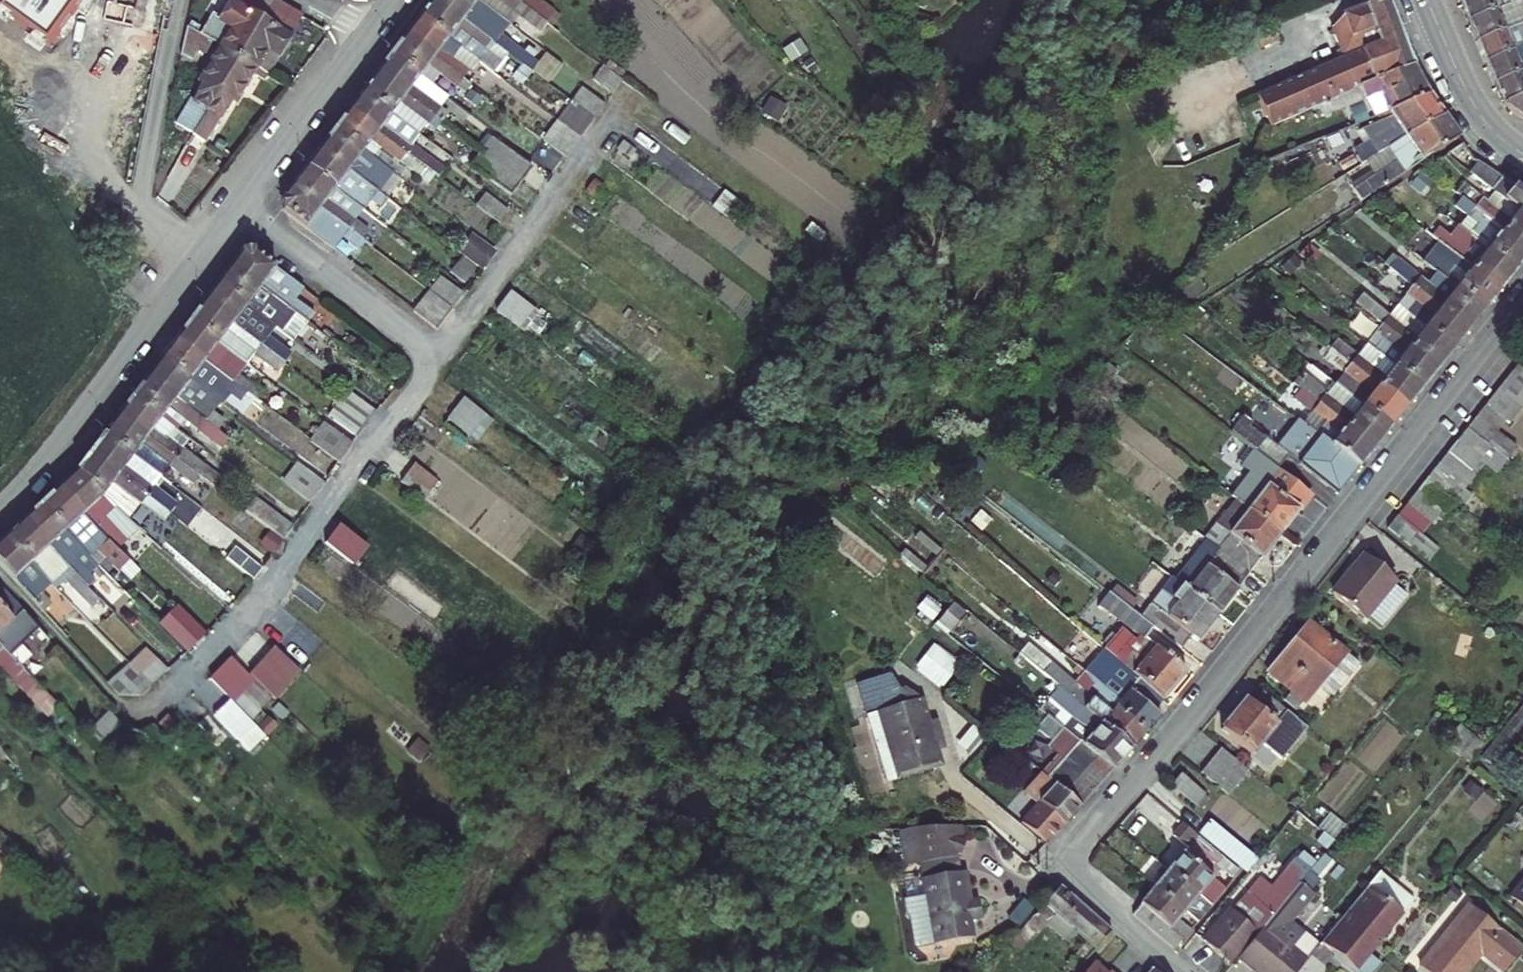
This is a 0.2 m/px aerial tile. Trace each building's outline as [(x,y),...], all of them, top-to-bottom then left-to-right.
[(29,4),(27,0),(0,0),(0,15),(29,4)] [(78,25),(72,0),(71,0),(68,1),(54,4),(61,31),(65,29),(78,25)] [(65,29),(70,50),(102,41),(97,17),(114,14),(148,9),(151,9),(150,0),(72,0),(78,25),(65,29)] [(260,20),(230,2),(212,33),(201,27),(206,3),(192,0),(186,28),(211,43),(215,46),(237,58),(260,20)] [(292,10),(275,0),(274,0),(260,20),(237,58),(267,76),(289,37),(279,31),(292,10)] [(437,0),(431,0),(419,16),(467,53),(480,62),(514,89),(526,74),(529,70),(519,63),(437,0)] [(493,30),(500,19),(475,0),(437,0),(519,63),(526,55),(493,30)] [(500,19),(508,8),(536,29),(543,21),(520,3),(516,0),(475,0),(500,19)] [(1387,0),(1383,0),(1343,15),(1343,17),(1331,29),(1343,57),(1256,95),(1270,127),(1317,106),(1414,65),(1387,0)] [(1467,22),(1521,0),(1460,0),(1458,1),(1467,22)] [(1475,43),(1522,24),(1522,0),(1521,0),(1467,22),(1475,43)] [(5,47),(37,38),(29,8),(0,16),(0,31),(5,47)] [(114,14),(117,33),(150,28),(148,9),(114,14)] [(467,53),(419,16),(405,35),(461,78),(467,70),(460,64),(467,53)] [(1475,43),(1484,63),(1522,47),(1522,24),(1475,43)] [(186,28),(180,55),(191,61),(197,51),(204,55),(211,43),(186,28)] [(461,78),(405,35),(390,53),(419,76),(431,85),(439,75),(460,90),(457,93),(481,111),(479,114),(503,133),(506,130),(520,140),(528,129),(461,78)] [(191,99),(176,124),(193,134),(237,58),(215,46),(212,51),(217,53),(202,78),(205,85),(195,101),(191,99)] [(1484,63),(1493,85),(1522,73),(1522,47),(1484,63)] [(419,76),(390,53),(376,72),(405,95),(441,122),(447,114),(440,108),(411,87),(419,76)] [(480,62),(467,53),(460,64),(467,70),(472,72),(480,62)] [(526,55),(519,63),(529,70),(532,72),(538,64),(526,55)] [(267,76),(237,58),(193,134),(192,135),(204,143),(229,100),(236,99),(251,73),(264,80),(267,76)] [(1317,106),(1321,116),(1365,99),(1379,93),(1388,111),(1429,95),(1414,65),(1317,106)] [(602,66),(592,80),(612,94),(622,81),(602,66)] [(532,72),(529,70),(526,74),(540,84),(543,81),(532,72)] [(405,95),(376,72),(362,91),(405,124),(415,132),(424,120),(435,129),(441,122),(405,95)] [(1502,106),(1522,95),(1522,73),(1493,85),(1502,106)] [(431,85),(419,76),(411,87),(440,108),(447,98),(431,85)] [(124,95),(126,84),(114,81),(112,91),(124,95)] [(605,105),(582,89),(572,103),(593,119),(594,119),(605,105)] [(405,124),(362,91),(347,110),(433,174),(439,167),(411,145),(397,135),(405,124)] [(1379,93),(1365,99),(1374,117),(1376,116),(1388,111),(1379,93)] [(770,95),(762,109),(781,120),(789,106),(770,95)] [(1358,155),(1363,164),(1366,162),(1388,149),(1443,115),(1429,95),(1388,111),(1392,117),(1378,123),(1362,129),(1369,140),(1359,146),(1362,152),(1358,155)] [(1502,106),(1522,120),(1522,95),(1502,106)] [(593,119),(572,103),(558,122),(578,137),(580,138),(593,119)] [(433,174),(347,110),(333,129),(373,159),(379,150),(381,147),(429,183),(434,176),(433,174)] [(1376,116),(1378,123),(1392,117),(1388,111),(1376,116)] [(1374,176),(1354,189),(1360,201),(1459,137),(1443,115),(1388,149),(1397,161),(1374,176)] [(557,122),(544,140),(564,156),(578,137),(558,122),(557,122)] [(415,132),(405,124),(397,135),(411,145),(419,134),(415,132)] [(373,159),(333,129),(319,148),(377,191),(391,173),(373,159)] [(491,138),(487,134),(478,147),(482,150),(491,138)] [(521,183),(532,168),(491,138),(482,150),(481,152),(521,183)] [(1463,144),(1446,155),(1456,163),(1469,154),(1463,144)] [(377,191),(319,148),(305,166),(363,210),(370,199),(381,208),(388,200),(377,191)] [(1297,149),(1278,156),(1281,162),(1300,155),(1297,149)] [(1366,162),(1374,176),(1397,161),(1388,149),(1366,162)] [(391,173),(400,179),(406,171),(379,150),(373,159),(391,173)] [(481,152),(470,165),(511,197),(521,183),(481,152)] [(1469,173),(1493,191),(1517,209),(1522,214),(1522,192),(1477,161),(1469,173)] [(363,210),(305,166),(291,185),(362,239),(368,232),(354,221),(363,210)] [(1432,180),(1421,171),(1410,186),(1420,195),(1432,180)] [(1508,220),(1485,201),(1464,183),(1455,193),(1458,195),(1462,198),(1522,246),(1522,214),(1517,209),(1508,220)] [(362,239),(291,185),(281,198),(282,209),(332,248),(342,236),(359,249),(365,241),(362,239)] [(1493,191),(1485,201),(1508,220),(1517,209),(1493,191)] [(485,193),(475,205),(500,223),(508,212),(485,193)] [(1458,195),(1452,203),(1456,205),(1462,198),(1458,195)] [(1477,225),(1469,235),(1515,272),(1522,261),(1522,246),(1462,198),(1456,205),(1454,208),(1467,217),(1477,225)] [(1449,239),(1420,216),(1414,224),(1419,227),(1428,235),(1438,243),(1499,291),(1515,272),(1469,235),(1459,247),(1449,239)] [(1467,217),(1459,227),(1469,235),(1477,225),(1467,217)] [(1419,227),(1414,233),(1424,241),(1426,238),(1428,235),(1419,227)] [(1459,227),(1449,239),(1459,247),(1469,235),(1459,227)] [(1426,238),(1435,246),(1438,243),(1428,235),(1426,238)] [(481,270),(495,252),(475,236),(460,255),(481,270)] [(1435,246),(1422,262),(1436,273),(1454,288),(1483,311),(1499,291),(1438,243),(1435,246)] [(231,264),(308,322),(315,314),(295,301),(304,289),(253,251),(241,251),(231,264)] [(1386,259),(1383,263),(1388,267),(1391,263),(1386,259)] [(1427,283),(1396,259),(1391,263),(1388,267),(1395,273),(1468,330),(1483,311),(1454,288),(1445,298),(1427,283)] [(275,326),(293,341),(308,322),(231,264),(217,282),(275,326)] [(1192,268),(1183,275),(1190,282),(1199,275),(1192,268)] [(1395,273),(1388,281),(1416,303),(1432,316),(1423,327),(1452,350),(1468,330),(1395,273)] [(1436,273),(1427,283),(1445,298),(1454,288),(1436,273)] [(463,294),(441,276),(430,290),(452,308),(463,294)] [(203,301),(284,363),(291,355),(267,336),(275,326),(217,282),(203,301)] [(451,309),(429,291),(414,310),(437,327),(451,309)] [(531,309),(510,292),(496,311),(517,328),(531,309)] [(1362,293),(1354,304),(1362,311),(1437,370),(1452,350),(1423,327),(1407,314),(1397,306),(1390,315),(1362,293)] [(246,364),(254,354),(278,372),(284,363),(203,301),(188,321),(246,364)] [(1416,303),(1407,314),(1423,327),(1432,316),(1416,303)] [(531,309),(517,328),(522,331),(536,313),(531,309)] [(414,310),(436,328),(437,327),(414,310)] [(590,353),(683,410),(705,376),(599,311),(592,322),(611,333),(607,339),(621,348),(613,361),(604,356),(609,348),(597,341),(590,353)] [(1362,311),(1355,320),(1374,335),(1384,342),(1376,353),(1421,389),(1437,370),(1362,311)] [(255,401),(262,393),(238,374),(246,364),(188,321),(175,339),(255,401)] [(1374,335),(1366,345),(1376,353),(1384,342),(1374,335)] [(212,383),(249,409),(255,401),(175,339),(161,358),(205,392),(212,383)] [(1329,340),(1326,345),(1331,349),(1335,344),(1329,340)] [(1335,344),(1331,349),(1405,409),(1421,389),(1376,353),(1367,364),(1357,356),(1338,340),(1335,344)] [(1326,345),(1318,355),(1323,358),(1331,349),(1326,345)] [(1366,345),(1357,356),(1367,364),(1376,353),(1366,345)] [(1343,391),(1390,428),(1405,409),(1331,349),(1323,358),(1343,374),(1351,381),(1343,391)] [(204,421),(217,431),(224,421),(211,411),(218,402),(205,392),(161,358),(147,377),(204,421)] [(1517,366),(1507,378),(1522,391),(1522,371),(1517,366)] [(1334,384),(1343,391),(1351,381),(1343,374),(1334,384)] [(175,430),(183,419),(222,448),(228,439),(217,431),(204,421),(147,377),(132,397),(173,428),(175,430)] [(1327,394),(1307,377),(1303,382),(1298,388),(1300,389),(1319,404),(1374,448),(1390,428),(1343,391),(1334,384),(1327,394)] [(1298,378),(1293,383),(1298,388),(1303,382),(1298,378)] [(1497,391),(1520,410),(1522,406),(1522,391),(1507,378),(1497,391)] [(1300,389),(1292,399),(1311,414),(1323,424),(1316,434),(1318,435),(1358,468),(1374,448),(1319,404),(1300,389)] [(338,404),(365,426),(376,411),(348,391),(338,404)] [(1497,391),(1486,404),(1506,420),(1510,423),(1520,410),(1497,391)] [(199,476),(206,467),(181,448),(167,437),(173,428),(132,397),(119,414),(199,476)] [(488,413),(465,398),(449,420),(472,436),(488,413)] [(356,437),(365,426),(338,404),(328,416),(356,437)] [(1486,404),(1476,417),(1496,432),(1506,420),(1486,404)] [(1074,411),(1067,405),(1053,421),(1060,427),(1074,411)] [(169,466),(193,484),(199,476),(119,414),(104,434),(160,477),(169,466)] [(1311,414),(1303,424),(1310,429),(1316,434),(1323,424),(1311,414)] [(1252,423),(1244,417),(1231,433),(1267,461),(1277,469),(1311,495),(1327,508),(1358,468),(1318,435),(1296,463),(1288,456),(1263,437),(1262,439),(1248,428),(1252,423)] [(1476,417),(1466,429),(1506,461),(1517,449),(1496,432),(1476,417)] [(323,423),(309,442),(337,463),(351,445),(323,423)] [(167,437),(181,448),(188,439),(175,430),(173,428),(167,437)] [(1310,429),(1288,456),(1296,463),(1318,435),(1316,434),(1310,429)] [(1466,429),(1456,442),(1479,461),(1496,474),(1506,461),(1466,429)] [(90,453),(169,515),(177,506),(156,490),(153,487),(159,479),(160,477),(104,434),(90,453)] [(1456,442),(1447,453),(1470,472),(1479,461),(1456,442)] [(133,521),(144,507),(163,522),(169,515),(90,453),(76,471),(115,505),(133,521)] [(1447,453),(1437,466),(1464,488),(1465,488),(1474,476),(1470,472),(1447,453)] [(986,464),(977,456),(952,470),(952,471),(965,481),(968,483),(986,464)] [(308,501),(322,482),(294,461),(280,479),(308,501)] [(1277,469),(1267,461),(1239,498),(1250,507),(1248,510),(1280,535),(1300,511),(1299,510),(1311,495),(1277,469)] [(438,481),(416,464),(402,483),(424,500),(438,481)] [(1437,466),(1427,478),(1454,500),(1464,488),(1437,466)] [(216,475),(206,467),(199,476),(210,484),(216,475)] [(136,554),(101,519),(115,505),(76,471),(59,487),(109,538),(131,559),(136,554)] [(952,471),(949,475),(962,485),(965,481),(952,471)] [(1427,478),(1417,491),(1440,510),(1444,513),(1454,500),(1427,478)] [(162,482),(159,479),(153,487),(156,490),(162,482)] [(947,483),(939,493),(948,500),(956,490),(947,483)] [(99,548),(109,538),(59,487),(41,504),(77,541),(86,534),(99,548)] [(1464,488),(1454,500),(1462,507),(1472,495),(1465,488),(1464,488)] [(1417,491),(1406,504),(1430,523),(1440,510),(1417,491)] [(247,511),(284,539),(294,526),(256,498),(247,511)] [(1250,507),(1239,498),(1236,501),(1248,510),(1250,507)] [(1236,501),(1206,541),(1249,575),(1261,559),(1261,560),(1280,535),(1248,510),(1236,501)] [(108,609),(115,616),(128,604),(100,575),(95,580),(74,559),(84,549),(77,541),(41,504),(24,520),(68,567),(73,571),(108,609)] [(1406,504),(1396,516),(1420,535),(1430,523),(1406,504)] [(1396,516),(1386,529),(1427,561),(1437,549),(1420,535),(1396,516)] [(6,537),(51,583),(61,574),(68,567),(24,520),(6,537)] [(920,533),(915,540),(938,558),(943,553),(920,533)] [(14,580),(42,611),(51,603),(41,593),(51,583),(6,537),(0,543),(0,566),(13,580),(14,580)] [(1206,541),(1175,580),(1218,614),(1237,590),(1249,575),(1206,541)] [(228,559),(253,580),(262,569),(237,548),(228,559)] [(136,554),(131,559),(143,572),(151,564),(138,551),(136,554)] [(906,551),(901,557),(910,564),(915,558),(906,551)] [(1395,581),(1364,556),(1332,594),(1363,620),(1364,618),(1378,630),(1381,630),(1386,623),(1385,620),(1407,594),(1394,583),(1395,581)] [(910,564),(924,576),(929,570),(915,558),(910,564)] [(73,571),(68,567),(61,574),(66,579),(73,571)] [(64,580),(100,617),(108,609),(73,571),(66,579),(64,580)] [(1171,578),(1141,618),(1153,628),(1180,649),(1191,635),(1198,641),(1218,614),(1175,580),(1171,578)] [(1138,602),(1116,585),(1109,594),(1131,610),(1138,602)] [(28,675),(39,664),(14,638),(32,621),(0,587),(0,645),(12,658),(28,675)] [(1108,593),(1098,605),(1139,636),(1135,640),(1120,629),(1103,650),(1118,662),(1162,700),(1186,673),(1145,639),(1153,628),(1141,618),(1131,610),(1109,594),(1108,593)] [(967,615),(954,603),(938,621),(951,633),(967,615)] [(187,621),(179,629),(187,637),(195,629),(187,621)] [(1308,623),(1268,672),(1291,691),(1284,700),(1295,710),(1303,701),(1305,703),(1319,686),(1346,653),(1308,623)] [(939,689),(960,664),(934,643),(913,667),(939,689)] [(0,645),(0,666),(49,717),(60,707),(28,675),(12,658),(0,645)] [(1027,645),(1020,655),(1032,666),(1041,656),(1027,645)] [(129,664),(150,686),(166,671),(145,648),(129,664)] [(274,648),(249,676),(275,699),(300,672),(274,648)] [(1319,686),(1332,697),(1359,664),(1346,653),(1319,686)] [(1032,666),(1058,687),(1132,750),(1146,733),(1095,689),(1098,685),(1076,666),(1072,671),(1080,677),(1074,684),(1041,656),(1032,666)] [(211,680),(233,702),(254,681),(231,659),(211,680)] [(1159,717),(1152,711),(1162,700),(1118,662),(1098,685),(1095,689),(1146,733),(1159,717)] [(150,686),(129,664),(111,680),(107,683),(118,695),(137,697),(150,686)] [(106,673),(102,677),(107,683),(111,680),(106,673)] [(881,712),(900,775),(939,763),(919,699),(918,700),(909,703),(906,699),(890,675),(857,685),(866,716),(881,712)] [(1005,698),(1003,702),(1025,720),(1036,707),(1007,682),(998,692),(1005,698)] [(1058,687),(1050,697),(1064,709),(1074,717),(1063,730),(1113,772),(1132,750),(1058,687)] [(1246,700),(1221,730),(1251,755),(1260,743),(1270,751),(1296,719),(1262,691),(1252,704),(1246,700)] [(230,699),(212,715),(248,753),(265,737),(230,699)] [(1042,774),(1080,808),(1113,772),(1063,730),(1053,722),(1036,707),(1025,720),(1036,729),(1052,742),(1048,747),(1058,756),(1042,774)] [(1481,759),(1494,769),(1522,733),(1522,707),(1481,759)] [(1074,717),(1064,709),(1053,722),(1063,730),(1074,717)] [(112,715),(109,712),(88,734),(90,737),(112,715)] [(881,712),(866,716),(886,779),(900,775),(881,712)] [(69,720),(62,713),(54,720),(61,727),(69,720)] [(123,726),(112,715),(90,737),(102,748),(123,726)] [(158,725),(177,744),(186,735),(167,716),(158,725)] [(1036,729),(1032,733),(1048,747),(1052,742),(1036,729)] [(417,740),(408,752),(419,761),(429,750),(417,740)] [(1248,770),(1220,747),(1201,772),(1228,794),(1248,770)] [(7,770),(5,771),(0,777),(0,792),(14,776),(7,770)] [(1181,774),(1171,785),(1195,804),(1203,794),(1204,793),(1181,774)] [(1080,808),(1056,787),(1022,826),(1047,847),(1080,808)] [(1465,812),(1479,824),(1496,804),(1482,792),(1465,812)] [(1208,799),(1203,794),(1195,804),(1200,809),(1208,799)] [(1289,828),(1293,823),(1313,839),(1291,867),(1303,878),(1333,841),(1297,810),(1285,825),(1289,828)] [(1257,860),(1210,820),(1201,832),(1248,871),(1257,860)] [(1239,872),(1183,825),(1173,837),(1187,848),(1168,871),(1210,907),(1239,872)] [(934,946),(973,939),(970,921),(982,919),(979,901),(972,902),(967,903),(962,873),(960,873),(957,857),(958,854),(957,854),(963,840),(963,841),(964,838),(961,826),(916,828),(925,879),(922,879),(926,897),(934,946)] [(957,854),(958,854),(961,855),(966,842),(963,841),(963,840),(957,854)] [(1291,867),(1275,885),(1278,888),(1275,892),(1260,879),(1204,941),(1229,963),(1257,932),(1258,933),(1264,926),(1303,878),(1291,867)] [(1154,888),(1185,913),(1197,924),(1210,907),(1168,871),(1154,888)] [(967,872),(962,873),(967,903),(972,902),(967,872)] [(1378,873),(1320,944),(1355,971),(1357,971),(1414,903),(1378,873)] [(1509,897),(1522,908),(1522,880),(1509,897)] [(1111,933),(1059,888),(1011,941),(1021,950),(1034,935),(1035,936),(1045,925),(1064,941),(1072,931),(1077,935),(1095,951),(1111,933)] [(1140,905),(1132,915),(1174,950),(1190,931),(1178,921),(1185,913),(1154,888),(1139,904),(1140,905)] [(913,918),(917,948),(934,946),(926,897),(907,900),(909,913),(913,918)] [(1506,901),(1522,914),(1522,908),(1509,897),(1506,901)] [(1419,966),(1426,971),(1460,971),(1465,966),(1467,969),(1480,953),(1503,971),(1521,950),(1498,931),(1499,929),(1469,905),(1419,966)] [(1237,959),(1252,971),(1297,971),(1306,961),(1264,926),(1258,933),(1237,959)] [(1093,964),(1086,971),(1103,971),(1093,964)]
